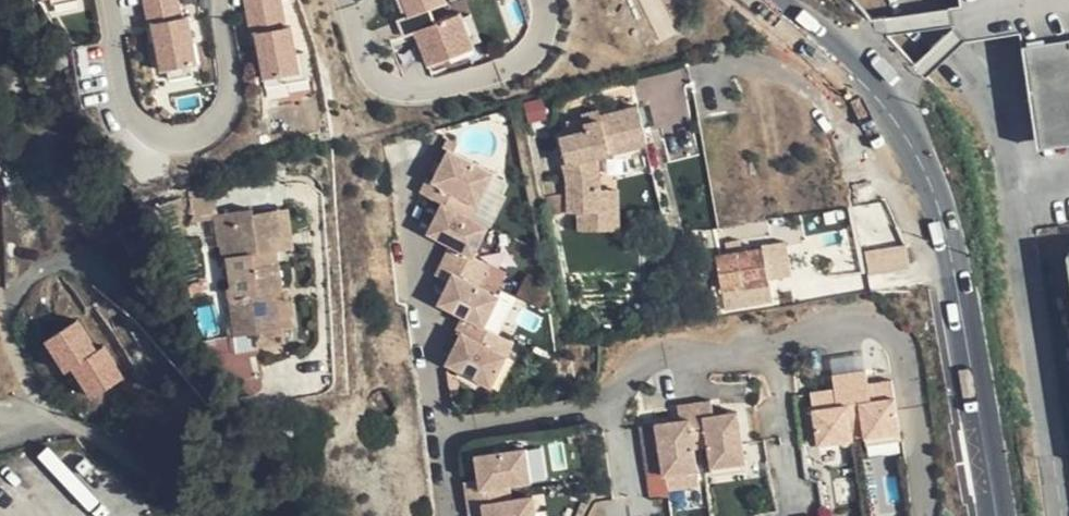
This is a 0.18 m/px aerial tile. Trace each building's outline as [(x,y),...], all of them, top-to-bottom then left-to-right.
[(190,0),(148,0),(159,68),(200,62),(190,0)] [(451,2),(451,0),(401,0),(408,18),(451,2)] [(1037,140),(1068,135),(1068,0),(1017,0),(1037,140)] [(429,66),(479,49),(466,11),(416,28),(429,66)] [(590,113),(591,118),(594,130),(578,133),(566,137),(570,164),(568,166),(570,176),(571,213),(578,213),(605,212),(606,185),(606,174),(604,173),(599,152),(653,138),(645,104),(608,113),(607,108),(590,113)] [(575,121),(578,133),(594,130),(591,118),(575,121)] [(492,162),(447,140),(441,154),(446,157),(442,165),(437,163),(433,171),(426,168),(420,182),(441,192),(472,207),(492,162)] [(446,157),(441,154),(437,163),(442,165),(446,157)] [(620,184),(606,185),(605,212),(578,213),(578,230),(620,229),(620,184)] [(472,207),(441,192),(435,206),(443,210),(437,220),(446,224),(442,231),(449,235),(442,250),(484,269),(491,254),(473,245),(489,215),(472,207)] [(443,210),(435,206),(427,223),(442,231),(446,224),(437,220),(443,210)] [(286,209),(274,211),(280,249),(292,248),(286,209)] [(275,253),(280,249),(274,211),(251,214),(249,212),(211,217),(218,259),(224,259),(228,289),(225,289),(232,335),(291,327),(285,288),(281,288),(275,253)] [(783,243),(762,247),(767,273),(788,268),(783,243)] [(767,273),(762,247),(716,257),(722,293),(728,292),(769,284),(767,273)] [(907,247),(863,255),(867,275),(911,266),(907,247)] [(442,250),(435,264),(449,271),(456,275),(452,282),(446,279),(437,296),(462,308),(484,319),(500,286),(480,277),(484,269),(442,250)] [(456,275),(449,271),(446,279),(452,282),(456,275)] [(773,302),(769,284),(728,292),(732,310),(773,302)] [(484,319),(462,308),(457,319),(462,322),(458,330),(466,334),(462,342),(454,338),(447,353),(492,376),(514,333),(484,319)] [(51,364),(76,350),(55,310),(27,324),(51,364)] [(466,334),(458,330),(454,338),(462,342),(466,334)] [(867,367),(833,372),(835,387),(837,396),(828,397),(827,389),(812,391),(820,442),(856,437),(853,416),(863,415),(866,436),(898,431),(892,378),(877,381),(879,389),(870,390),(869,382),(867,367)] [(877,381),(869,382),(870,390),(879,389),(877,381)] [(835,387),(827,389),(828,397),(837,396),(835,387)] [(715,399),(682,404),(684,418),(685,427),(677,428),(675,419),(660,422),(668,474),(703,468),(700,447),(713,445),(716,466),(751,461),(743,409),(726,411),(728,421),(719,422),(718,413),(715,399)] [(726,411),(718,413),(719,422),(728,421),(726,411)] [(684,418),(675,419),(677,428),(685,427),(684,418)] [(651,476),(668,474),(660,422),(644,424),(651,476)] [(524,444),(475,452),(477,467),(484,466),(486,475),(478,476),(463,478),(466,494),(510,487),(509,482),(530,478),(524,444)] [(484,466),(477,467),(478,476),(486,475),(484,466)] [(466,494),(469,511),(483,509),(491,507),(493,515),(491,515),(536,515),(531,491),(512,494),(510,487),(466,494)] [(483,509),(484,515),(491,515),(493,515),(491,507),(483,509)]
